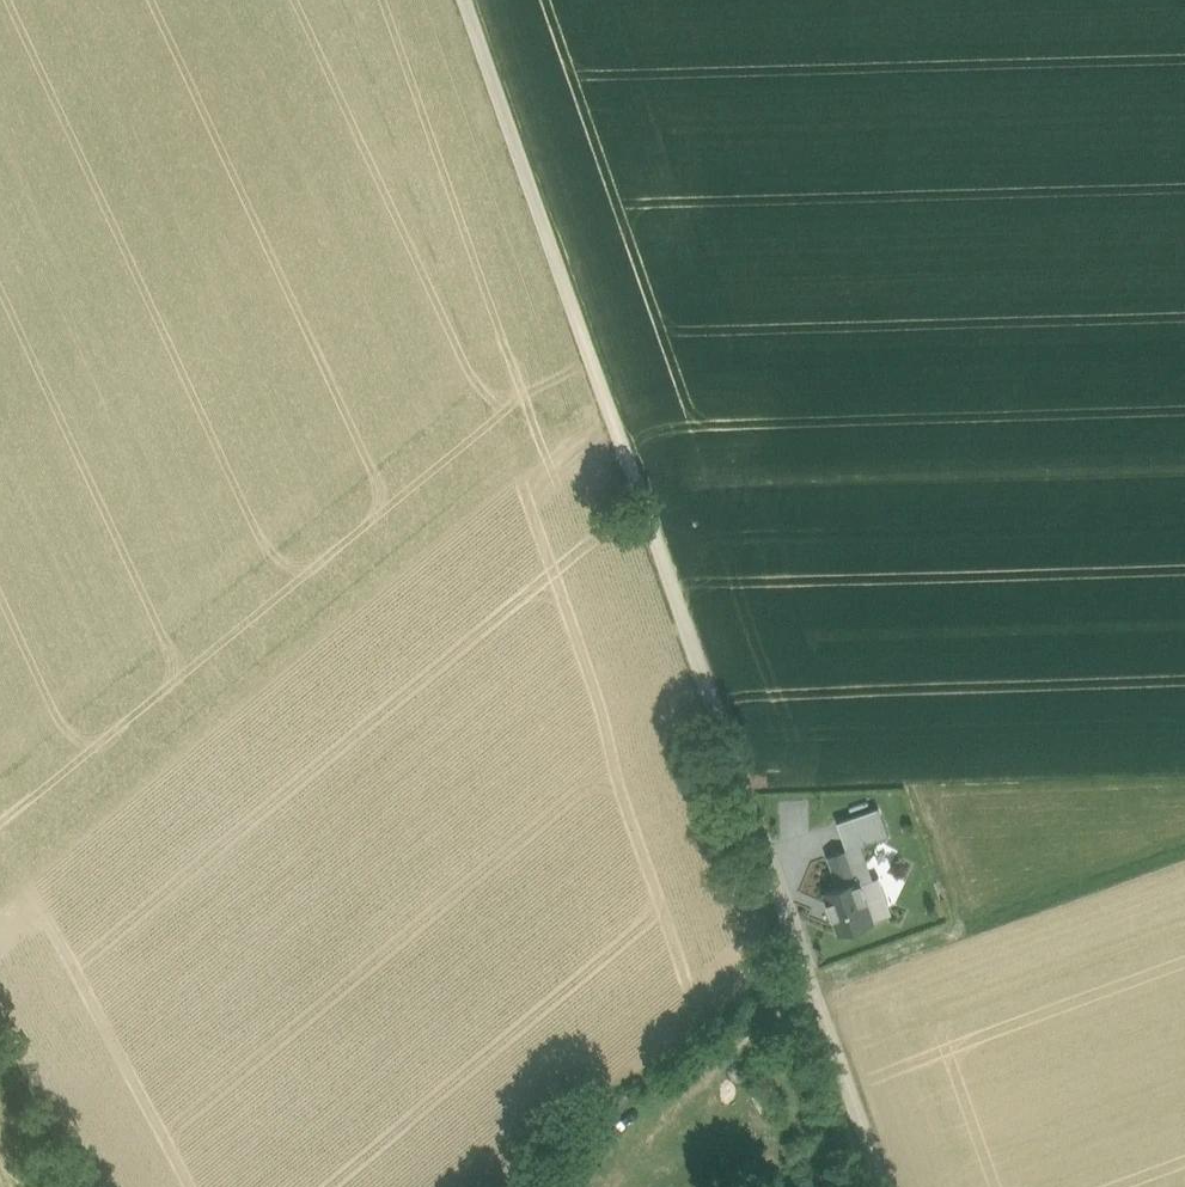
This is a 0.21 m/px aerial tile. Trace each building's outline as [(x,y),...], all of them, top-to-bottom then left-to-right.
[(838,821),(846,845),(860,840),(869,837),(861,812),(838,821)] [(846,845),(848,850),(858,880),(861,879),(871,876),(860,840),(846,845)] [(858,880),(848,850),(830,856),(840,886),(854,881),(858,880)] [(871,876),(861,879),(875,920),(887,917),(874,875),(871,876)] [(840,886),(827,891),(840,932),(853,927),(875,920),(861,879),(858,880),(854,881),(840,886)]
